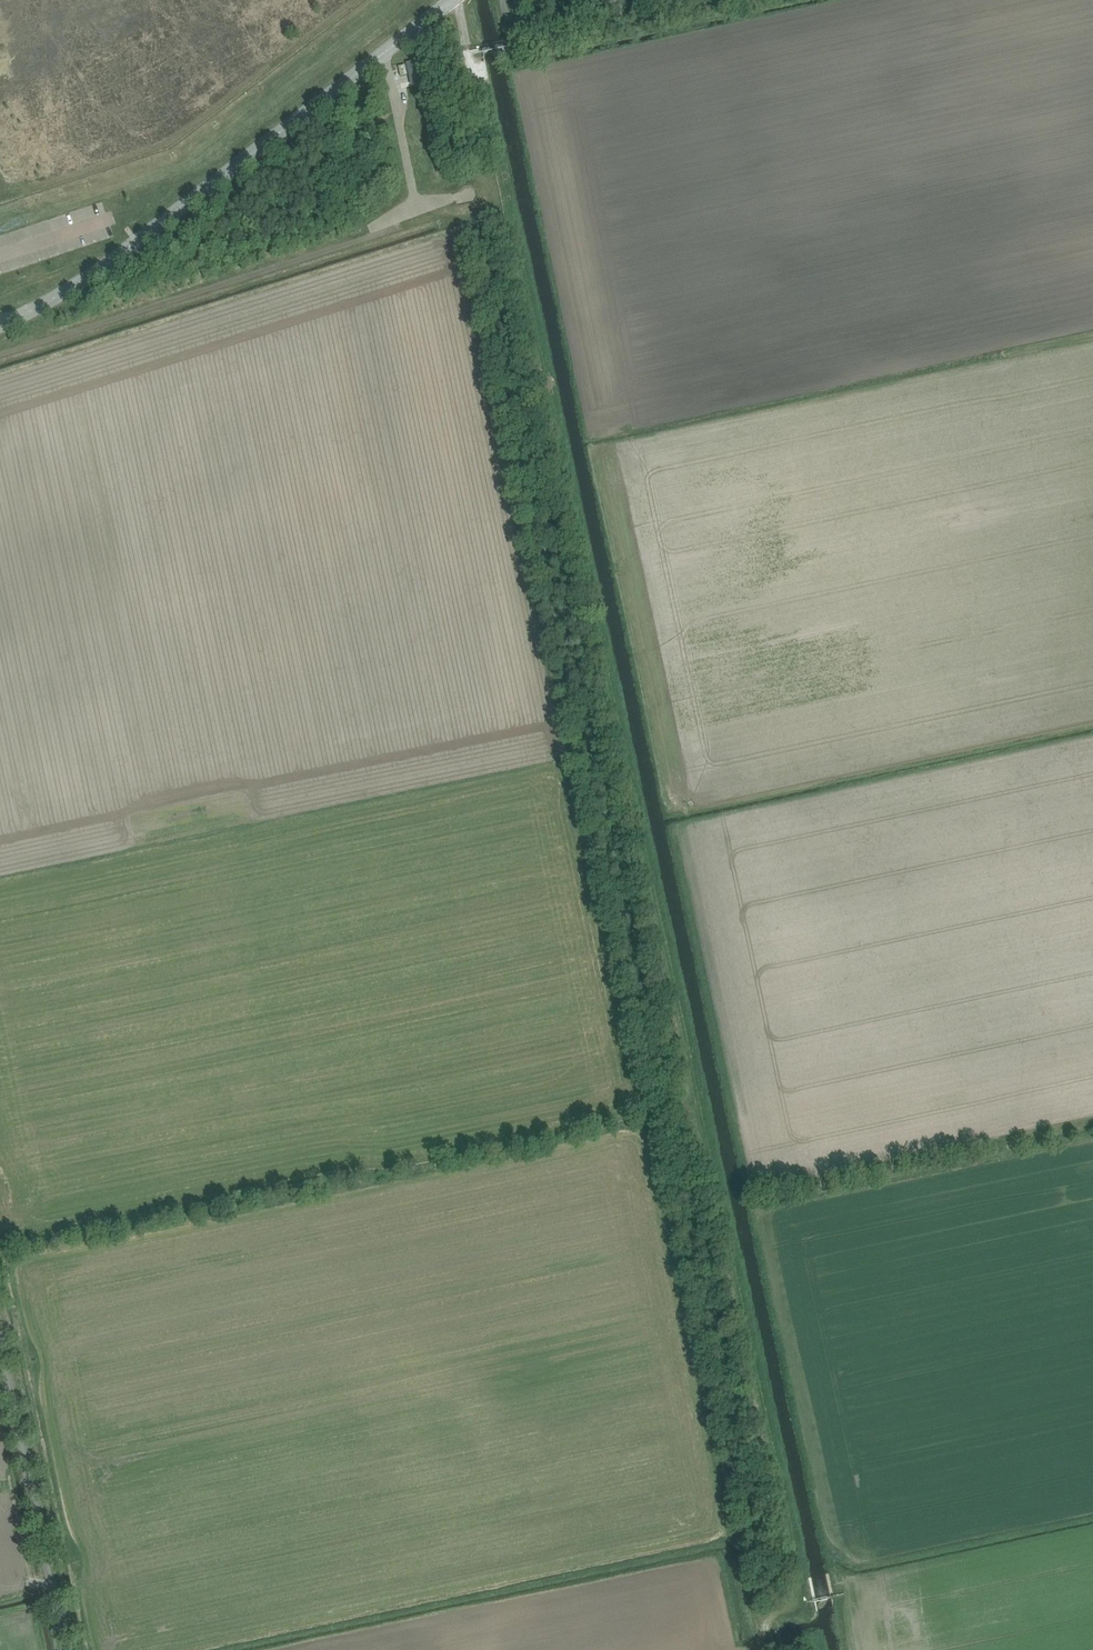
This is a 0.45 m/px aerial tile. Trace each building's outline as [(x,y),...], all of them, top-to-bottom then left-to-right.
[(407,75),(405,66),(399,67),(401,77),(407,75)] [(524,446),(522,447),(527,458),(529,457),(532,452),(530,447),(524,446)] [(539,463),(534,467),(541,475),(547,471),(542,464),(539,463)]
